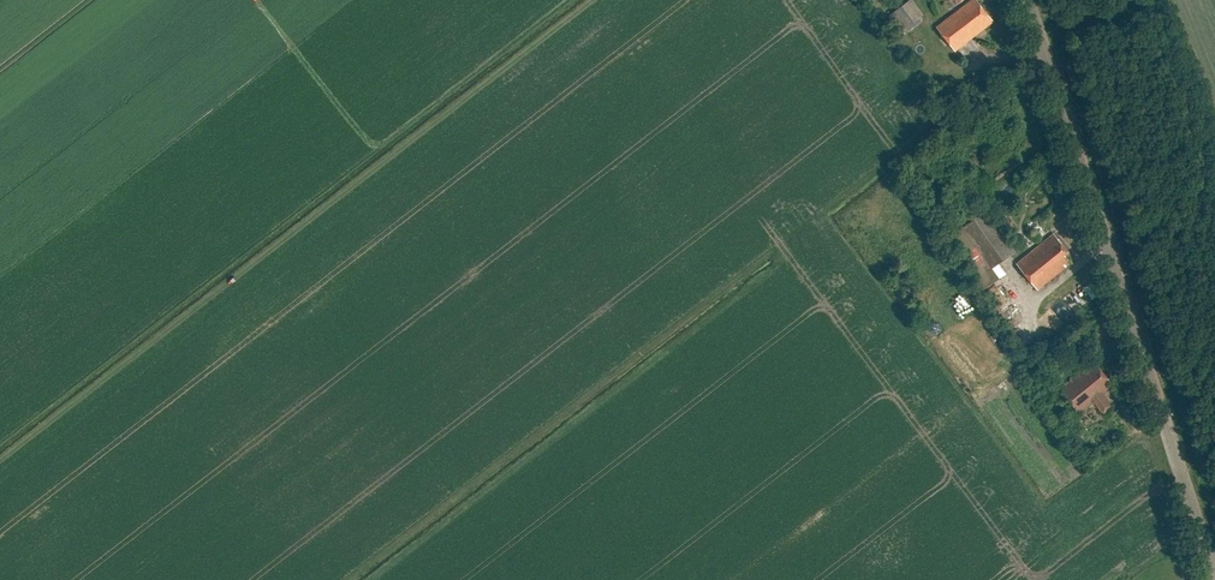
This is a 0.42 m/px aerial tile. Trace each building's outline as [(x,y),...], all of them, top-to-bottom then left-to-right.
[(923,14),(913,0),(907,0),(888,14),(901,31),(923,14)] [(936,27),(953,50),(992,21),(976,0),(971,0),(936,27)] [(992,267),(1016,249),(986,209),(948,237),(985,288),(1000,277),(992,267)] [(1041,238),(1036,231),(1030,236),(1035,242),(1041,238)] [(1067,249),(1062,243),(1053,232),(1015,262),(1036,288),(1070,261),(1063,252),(1067,249)] [(965,299),(975,292),(969,283),(959,290),(965,299)] [(1093,360),(1058,387),(1077,411),(1112,383),(1093,360)] [(998,373),(973,396),(976,400),(1001,376),(998,373)]
